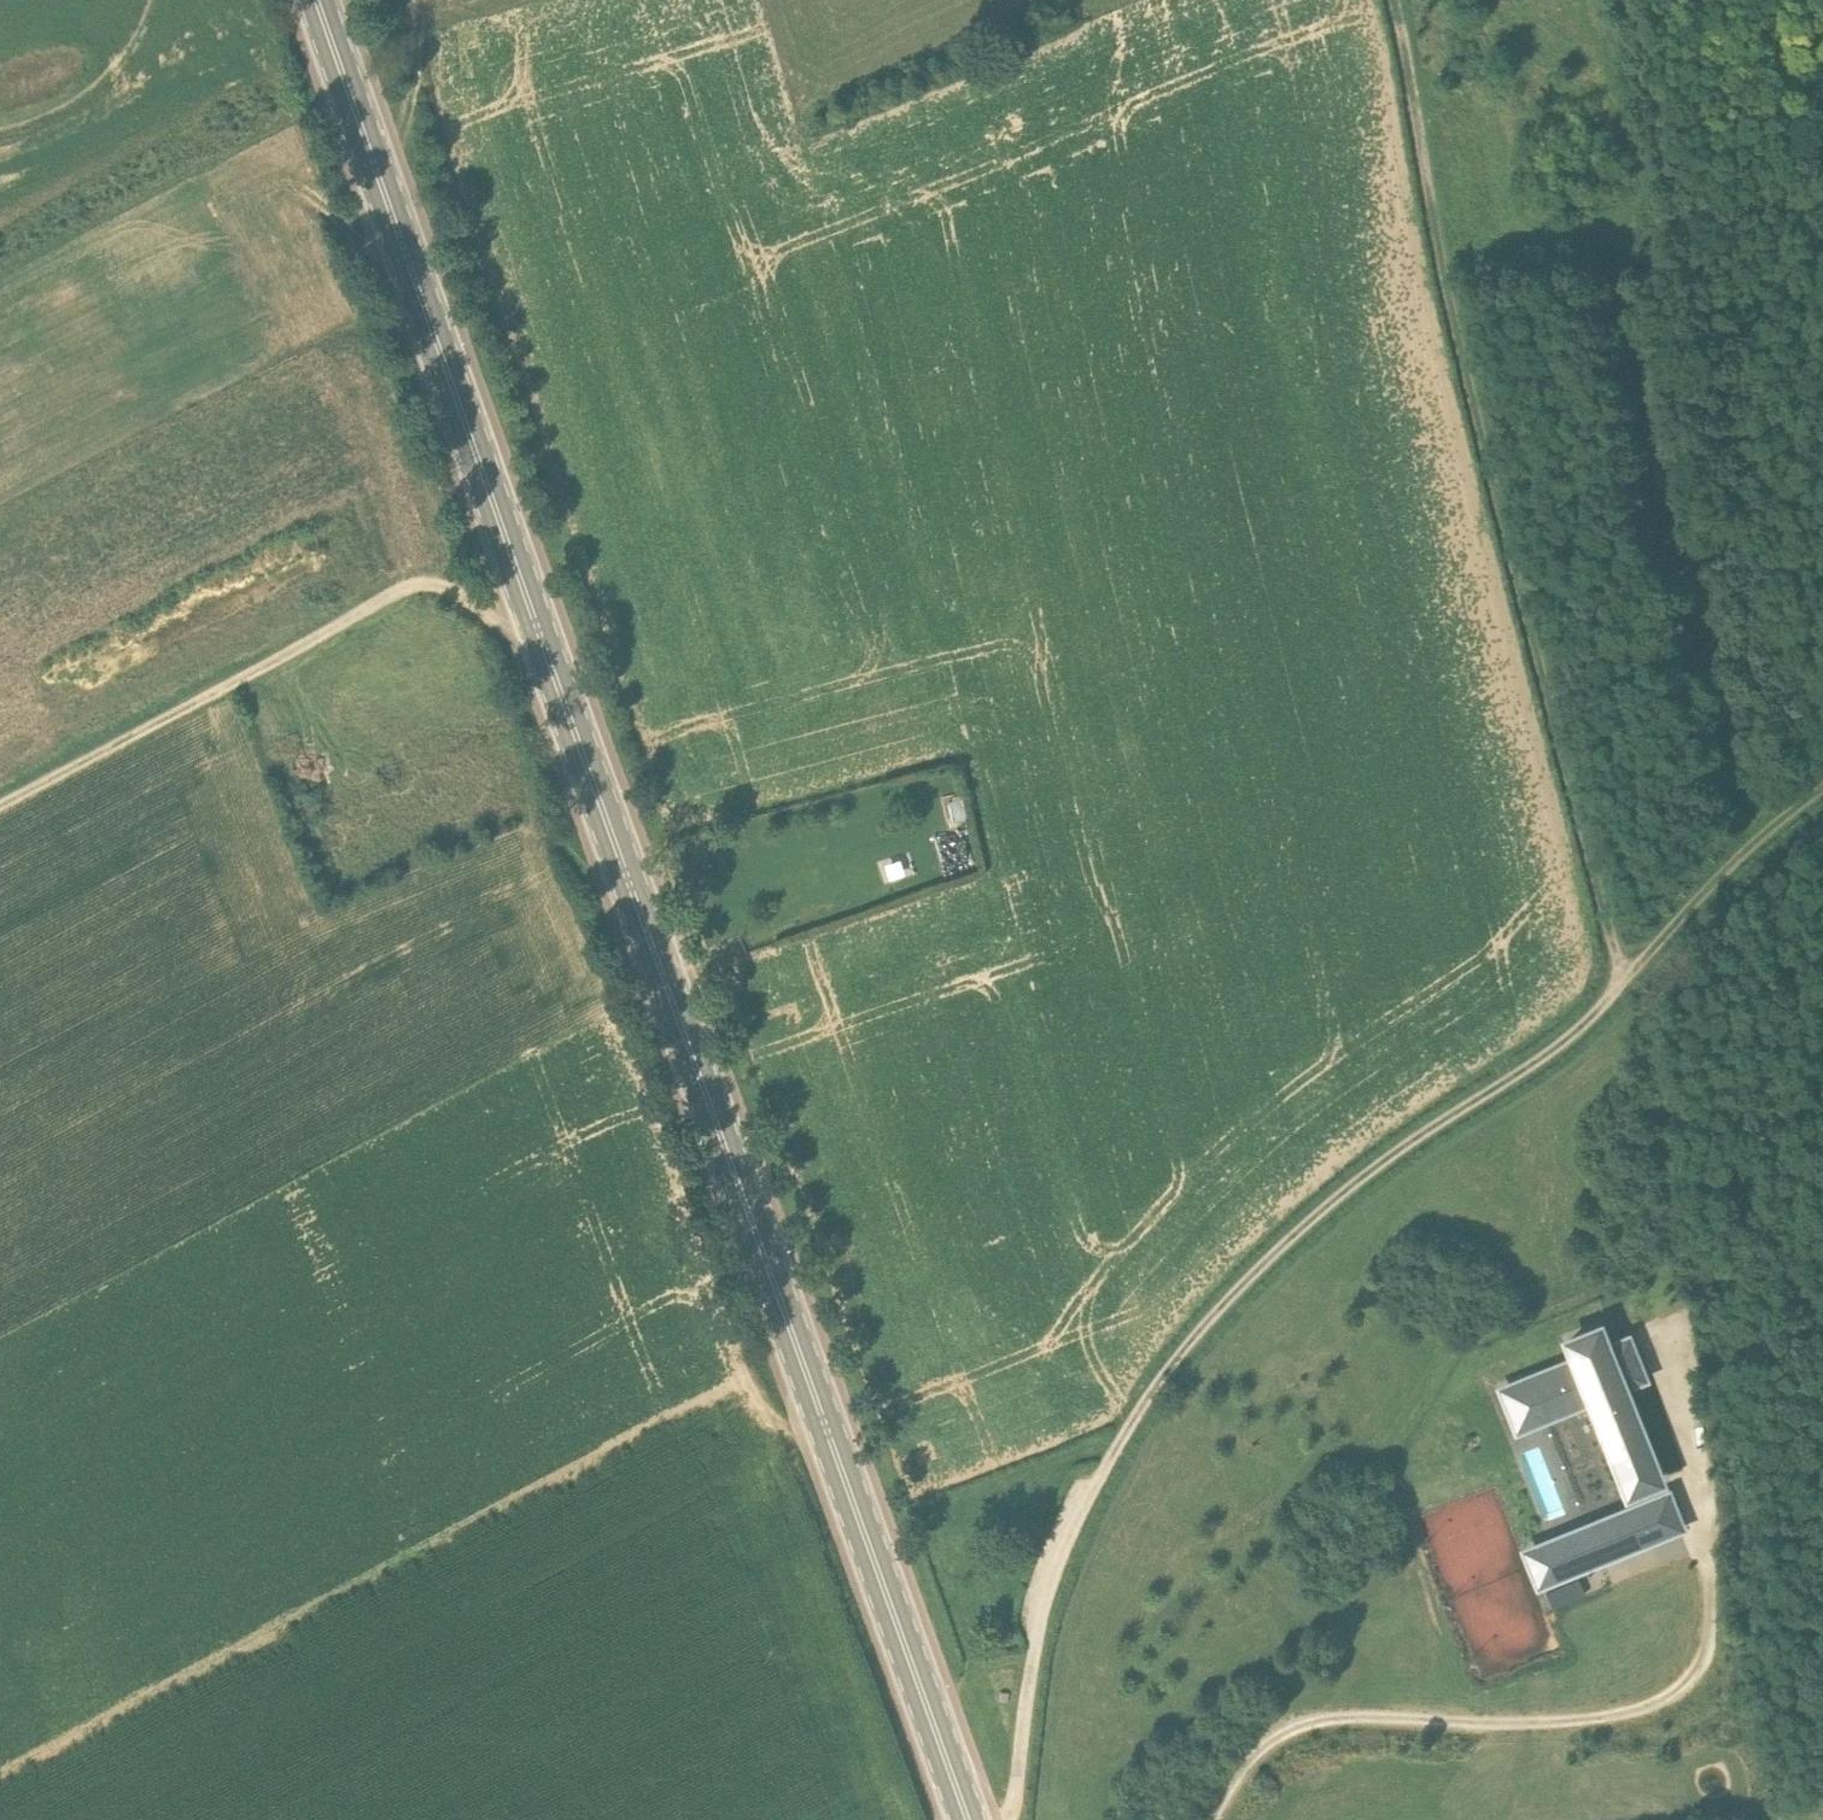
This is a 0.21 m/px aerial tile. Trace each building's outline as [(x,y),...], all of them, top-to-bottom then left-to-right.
[(955,820),(967,816),(962,797),(949,801),(955,820)] [(1579,1359),(1525,1381),(1540,1418),(1593,1396),(1631,1490),(1634,1489),(1637,1496),(1639,1500),(1641,1506),(1585,1528),(1597,1559),(1681,1525),(1669,1495),(1651,1502),(1649,1496),(1647,1492),(1645,1485),(1662,1478),(1624,1384),(1638,1379),(1638,1380),(1640,1379),(1624,1340),(1622,1340),(1623,1341),(1609,1346),(1607,1339),(1601,1327),(1571,1339),(1576,1352),(1579,1359)] [(1571,1534),(1544,1545),(1556,1575),(1583,1564),(1571,1534)]
